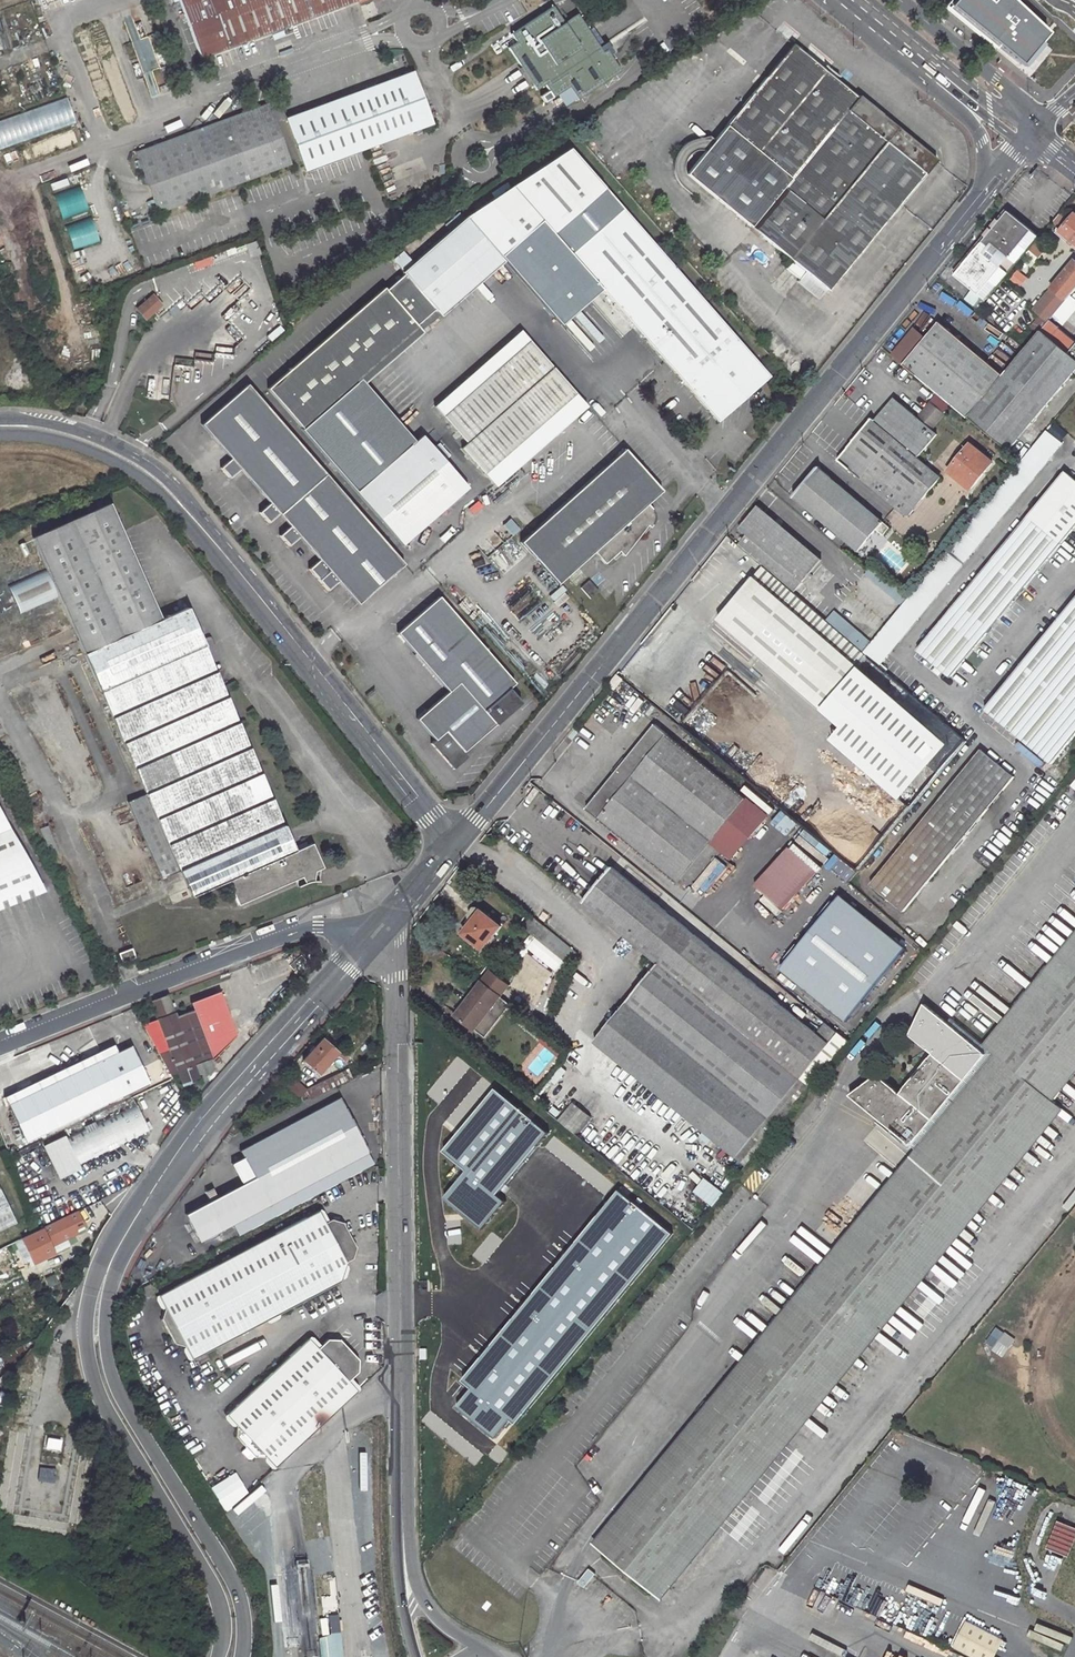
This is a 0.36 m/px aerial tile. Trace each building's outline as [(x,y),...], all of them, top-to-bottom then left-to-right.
[(203,59),(359,0),(180,0),(203,59)] [(946,9),(1018,65),(1044,30),(1013,0),(990,0),(989,2),(986,0),(954,0),(946,9)] [(563,23),(552,8),(511,36),(517,44),(509,50),(537,90),(545,85),(554,97),(569,87),(578,100),(620,72),(606,51),(603,53),(576,15),(563,23)] [(899,204),(935,161),(794,45),(712,144),(687,174),(790,259),(783,268),(797,279),(804,271),(827,290),(828,291),(899,204)] [(412,70),(287,116),(305,169),(364,147),(431,122),(412,70)] [(73,124),(65,98),(0,119),(0,147),(73,124)] [(139,158),(270,109),(268,103),(137,152),(139,158)] [(159,212),(290,163),(270,109),(139,158),(159,212)] [(510,187),(540,221),(551,234),(603,188),(568,148),(510,187)] [(493,199),(509,188),(505,183),(489,194),(493,199)] [(60,219),(85,208),(76,186),(50,196),(60,219)] [(500,256),(540,221),(510,187),(509,188),(493,199),(465,217),(500,256)] [(551,234),(600,289),(665,362),(711,416),(714,413),(721,414),(723,417),(769,376),(603,188),(551,234)] [(461,212),(445,225),(449,231),(465,217),(461,212)] [(1040,237),(1012,212),(987,241),(957,276),(986,301),(1040,237)] [(1062,230),(1061,230),(1074,242),(1074,213),(1062,230)] [(87,217),(62,227),(71,249),(96,239),(87,217)] [(504,261),(500,256),(465,217),(449,231),(413,263),(402,272),(404,274),(434,309),(440,316),(504,261)] [(500,256),(504,261),(560,325),(600,289),(551,234),(540,221),(500,256)] [(1058,227),(1055,231),(1074,248),(1074,242),(1061,230),(1062,230),(1058,227)] [(392,260),(402,272),(413,263),(402,251),(392,260)] [(1074,262),(1035,309),(1042,316),(1050,322),(1053,320),(1074,293),(1074,262)] [(795,282),(818,301),(827,290),(804,271),(797,279),(795,282)] [(385,290),(416,325),(434,309),(404,274),(385,290)] [(422,332),(416,325),(385,290),(383,288),(267,389),(302,429),(360,379),(363,383),(422,332)] [(144,319),(154,311),(151,308),(158,302),(152,295),(135,309),(144,319)] [(154,311),(160,305),(158,302),(151,308),(154,311)] [(1042,316),(1034,326),(1042,332),(1050,322),(1042,316)] [(1074,358),(1074,339),(1053,320),(1050,322),(1042,332),(1074,358)] [(1006,376),(942,323),(928,340),(916,331),(895,357),(970,419),(971,419),(1006,376)] [(435,407),(443,416),(529,340),(520,330),(435,407)] [(1042,332),(1027,350),(1006,376),(971,419),(1011,451),(1074,374),(1074,358),(1042,332)] [(529,340),(443,416),(465,441),(552,365),(529,340)] [(484,473),(576,392),(554,367),(462,449),(484,473)] [(360,379),(302,429),(356,492),(414,441),(363,383),(360,379)] [(258,397),(248,386),(201,426),(231,460),(221,470),(230,480),(241,471),(271,504),(260,514),(269,524),(280,515),(327,475),(258,397)] [(576,392),(484,473),(494,485),(586,404),(576,392)] [(894,398),(877,418),(920,455),(938,435),(930,428),(943,413),(931,402),(918,418),(894,398)] [(711,416),(717,422),(723,417),(721,414),(714,413),(711,416)] [(910,515),(940,478),(926,467),(872,420),(837,461),(893,509),(903,517),(910,515)] [(1050,457),(1062,443),(1047,430),(1035,444),(1050,457)] [(414,441),(356,492),(403,545),(429,522),(430,510),(443,510),(468,488),(422,435),(414,441)] [(887,669),(880,664),(1050,457),(1035,444),(1022,460),(910,595),(901,606),(871,643),(863,652),(868,656),(885,671),(887,669)] [(558,584),(594,552),(647,504),(662,491),(624,449),(520,542),(558,584)] [(986,467),(968,452),(952,470),(970,485),(986,467)] [(882,523),(817,469),(793,498),(846,543),(856,551),(874,529),(882,535),(888,528),(882,523)] [(917,649),(951,677),(1074,527),(1074,477),(1066,470),(917,649)] [(406,564),(327,475),(280,515),(291,527),(281,537),(290,547),(300,538),(321,560),(310,570),(329,591),(340,582),(360,604),(406,564)] [(647,504),(594,552),(604,564),(618,551),(623,556),(646,526),(649,528),(653,521),(654,517),(653,513),(652,511),(647,504)] [(83,654),(159,621),(109,505),(33,537),(83,654)] [(820,559),(758,506),(739,529),(746,535),(738,545),(761,565),(793,591),(804,578),(819,561),(820,559)] [(430,510),(429,522),(443,510),(430,510)] [(864,574),(901,606),(910,595),(872,564),(866,572),(864,574)] [(761,565),(753,575),(859,666),(868,656),(863,652),(827,620),(793,591),(761,565)] [(859,666),(753,575),(717,617),(823,708),(859,666)] [(580,588),(590,598),(599,591),(589,580),(580,588)] [(439,597),(398,633),(449,692),(459,684),(483,712),(509,690),(514,685),(439,597)] [(985,710),(1052,764),(1074,736),(1074,599),(985,710)] [(226,883),(293,853),(188,609),(159,621),(83,654),(144,795),(128,802),(161,880),(180,871),(192,897),(226,883)] [(827,620),(863,652),(871,643),(834,612),(827,620)] [(859,666),(823,708),(843,725),(832,738),(902,797),(948,743),(859,666)] [(608,685),(614,690),(623,679),(617,674),(608,685)] [(459,684),(449,692),(417,719),(435,740),(446,732),(464,753),(495,726),(483,712),(459,684)] [(509,690),(483,712),(495,726),(521,704),(509,690)] [(765,816),(654,723),(586,807),(683,888),(691,878),(694,880),(720,849),(731,857),(765,816)] [(468,757),(464,753),(446,732),(435,740),(432,743),(454,769),(468,757)] [(1016,778),(983,750),(872,884),(905,912),(1016,778)] [(41,884),(0,813),(0,900),(41,884)] [(293,853),(226,883),(236,907),(323,870),(313,845),(293,853)] [(787,846),(753,883),(779,908),(814,871),(787,846)] [(818,1036),(614,869),(585,904),(660,965),(598,1043),(737,1157),(829,1045),(818,1036)] [(906,948),(841,896),(782,970),(846,1022),(906,948)] [(502,926),(480,909),(474,908),(468,915),(470,920),(474,922),(464,935),(484,949),(502,926)] [(521,908),(513,917),(569,964),(577,955),(521,908)] [(1057,1102),(1053,1098),(1074,1071),(1074,924),(984,1041),(956,1019),(953,1024),(947,1019),(925,1001),(911,1034),(928,1048),(900,1082),(883,1068),(854,1089),(918,1142),(755,1343),(765,1352),(603,1552),(650,1591),(734,1487),(786,1424),(810,1395),(815,1399),(939,1246),(972,1206),(1057,1102)] [(448,953),(437,945),(431,953),(442,961),(448,953)] [(132,949),(119,954),(123,964),(136,959),(132,949)] [(513,981),(494,968),(473,997),(492,1010),(513,981)] [(191,1001),(194,1008),(211,1056),(235,1033),(218,990),(191,1001)] [(157,1019),(169,1048),(159,1052),(170,1072),(176,1070),(181,1082),(199,1075),(200,1080),(213,1066),(210,1057),(211,1056),(194,1008),(177,1015),(169,994),(151,1001),(157,1019)] [(473,997),(460,1015),(479,1028),(492,1010),(473,997)] [(956,1019),(950,1015),(947,1019),(953,1024),(956,1019)] [(159,1052),(169,1048),(157,1019),(143,1025),(159,1052)] [(827,1025),(818,1036),(829,1045),(737,1157),(748,1166),(849,1043),(827,1025)] [(318,1074),(337,1052),(346,1061),(351,1056),(322,1031),(318,1035),(322,1039),(303,1061),(318,1074)] [(117,1051),(113,1044),(5,1098),(9,1105),(117,1051)] [(27,1143),(150,1082),(131,1045),(117,1051),(9,1105),(27,1143)] [(298,1104),(310,1090),(291,1074),(279,1088),(298,1104)] [(549,1134),(496,1089),(445,1150),(468,1169),(445,1197),(482,1229),(505,1201),(497,1195),(549,1134)] [(65,1136),(136,1102),(134,1098),(62,1131),(65,1136)] [(183,1216),(197,1242),(368,1152),(339,1098),(241,1150),(255,1177),(183,1216)] [(150,1131),(136,1102),(65,1136),(78,1165),(150,1131)] [(594,1118),(574,1102),(559,1121),(579,1137),(594,1118)] [(662,1599),(1064,1107),(1057,1102),(972,1206),(939,1246),(815,1399),(810,1395),(786,1424),(734,1487),(650,1591),(662,1599)] [(56,1175),(78,1165),(65,1136),(43,1146),(56,1175)] [(722,1191),(703,1175),(693,1188),(711,1204),(722,1191)] [(17,1222),(0,1186),(0,1230),(17,1222)] [(675,1234),(621,1189),(462,1380),(473,1389),(459,1406),(496,1437),(510,1420),(516,1425),(675,1234)] [(219,1262),(157,1294),(165,1308),(161,1318),(174,1343),(185,1346),(192,1359),(253,1326),(291,1306),(340,1279),(346,1260),(351,1257),(354,1244),(342,1221),(331,1217),(324,1221),(317,1209),(256,1242),(219,1262)] [(74,1213),(39,1230),(47,1247),(75,1233),(72,1228),(80,1224),(74,1213)] [(39,1230),(19,1239),(30,1261),(49,1252),(47,1247),(39,1230)] [(54,1274),(45,1278),(50,1288),(59,1283),(54,1274)] [(316,1428),(358,1388),(349,1378),(358,1369),(359,1357),(339,1336),(328,1336),(319,1345),(309,1335),(266,1375),(227,1412),(237,1422),(237,1434),(246,1443),(256,1454),(267,1454),(277,1464),(316,1428)] [(603,1552),(765,1352),(755,1343),(593,1542),(603,1552)] [(62,1440),(47,1438),(46,1447),(60,1450),(62,1440)] [(56,1469),(39,1466),(37,1479),(54,1482),(56,1469)] [(237,1473),(210,1483),(220,1509),(247,1498),(237,1473)] [(1061,1523),(1051,1547),(1070,1555),(1074,1545),(1074,1529),(1061,1523)] [(578,1582),(586,1588),(595,1578),(597,1575),(589,1568),(578,1582)] [(338,1612),(329,1613),(332,1633),(319,1635),(321,1656),(344,1656),(338,1612)]
